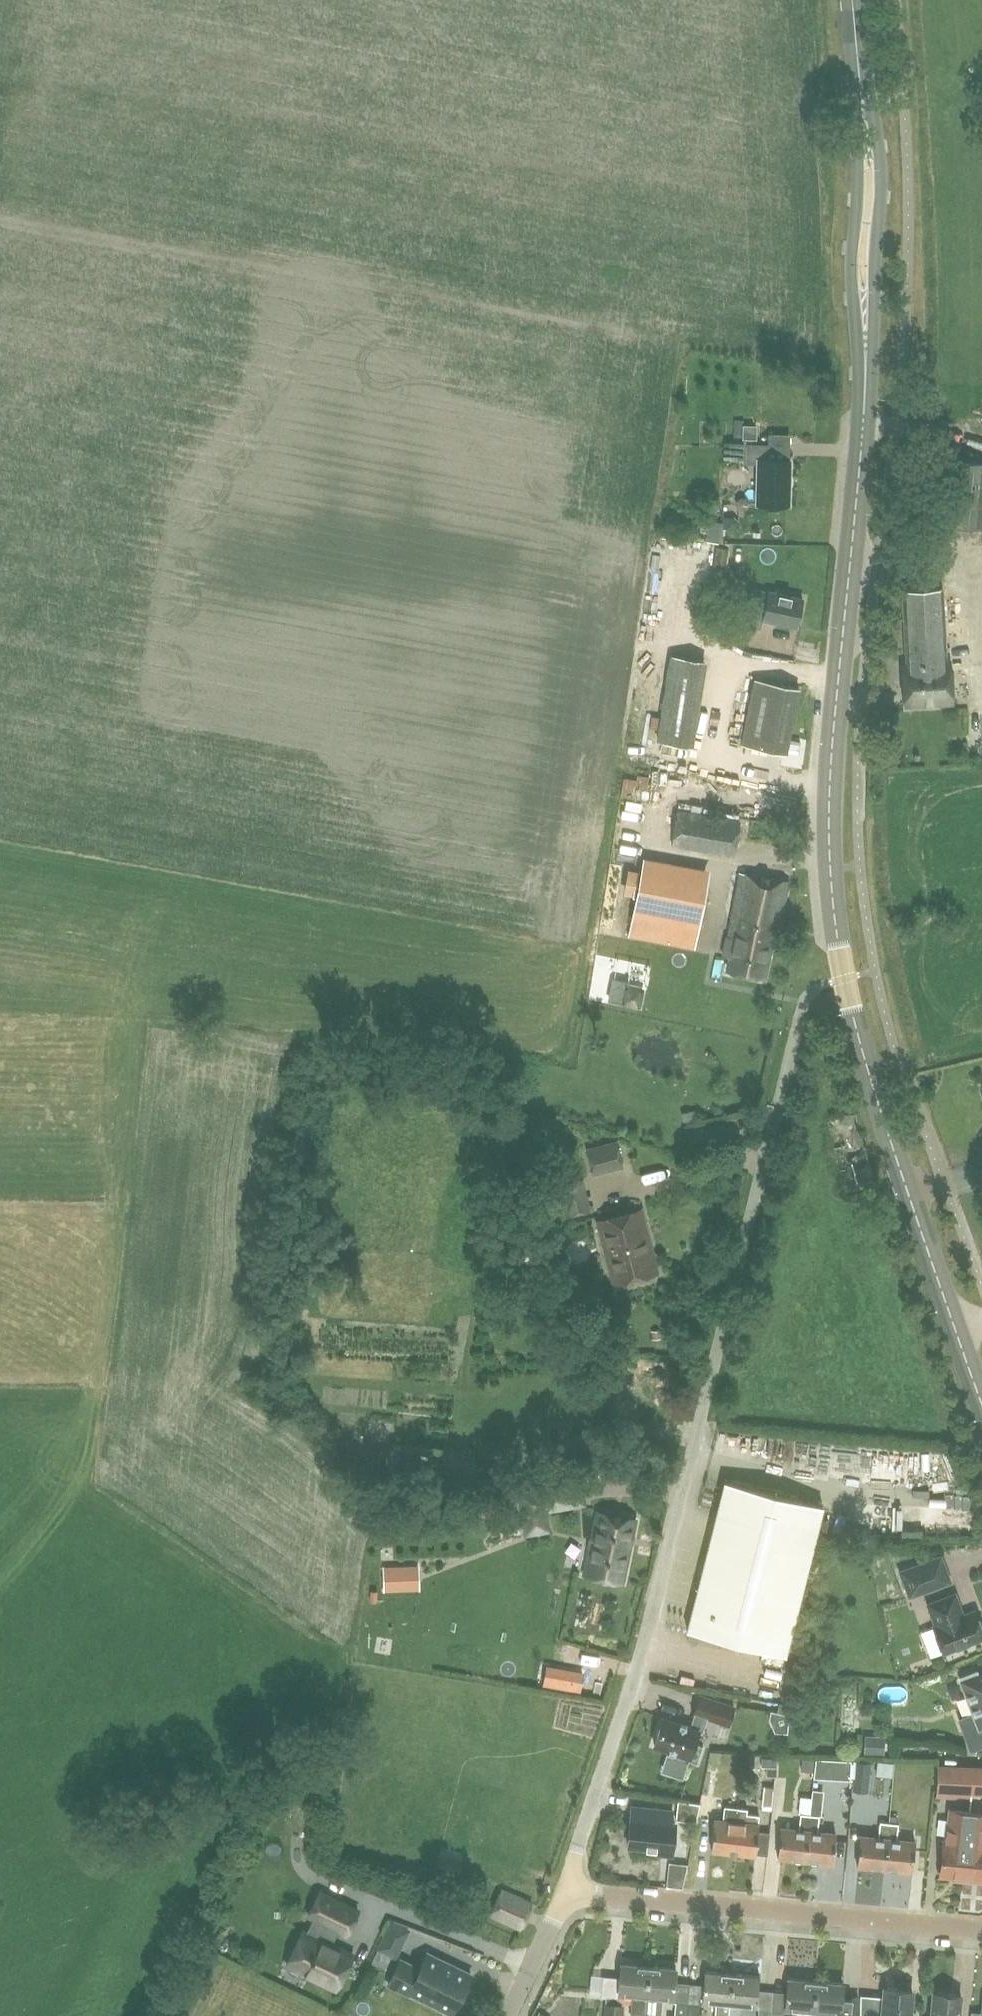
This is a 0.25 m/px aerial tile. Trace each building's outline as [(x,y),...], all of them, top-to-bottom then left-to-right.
[(788,504),(789,460),(768,460),(768,445),(744,444),(744,463),(757,463),(756,504),(788,504)] [(944,459),(939,523),(981,526),(981,462),(944,459)] [(726,532),(739,533),(739,525),(734,519),(727,519),(726,532)] [(719,543),(722,522),(708,520),(705,541),(719,543)] [(727,568),(729,547),(716,545),(713,566),(727,568)] [(946,661),(942,587),(902,589),(906,664),(903,664),(905,705),(923,703),(924,706),(933,705),(933,703),(951,702),(949,661),(946,661)] [(750,588),(746,604),(764,608),(761,619),(796,627),(802,598),(768,590),(767,592),(750,588)] [(690,746),(705,660),(672,655),(657,740),(690,746)] [(786,752),(798,688),(754,679),(742,744),(786,752)] [(733,855),(739,821),(678,810),(671,844),(733,855)] [(695,947),(709,869),(644,857),(642,869),(639,885),(629,935),(695,947)] [(639,885),(642,869),(627,866),(624,882),(639,885)] [(775,947),(788,881),(739,872),(727,936),(734,938),(727,969),(760,976),(766,945),(775,947)] [(640,1006),(643,988),(625,985),(621,1003),(640,1006)] [(844,1197),(875,1189),(856,1115),(827,1121),(844,1197)] [(593,1173),(622,1166),(616,1142),(587,1150),(593,1173)] [(567,1215),(589,1209),(582,1180),(560,1186),(567,1215)] [(613,1283),(658,1272),(641,1209),(596,1221),(613,1283)] [(606,1316),(592,1321),(595,1331),(609,1327),(606,1316)] [(651,1339),(660,1339),(659,1331),(651,1331),(651,1339)] [(525,1536),(551,1532),(548,1512),(587,1506),(583,1479),(517,1490),(525,1536)] [(785,1655),(822,1505),(724,1480),(687,1630),(702,1634),(701,1635),(703,1642),(719,1646),(721,1639),(785,1655)] [(622,1582),(635,1519),(597,1512),(584,1574),(622,1582)] [(932,1588),(923,1562),(900,1571),(909,1596),(932,1588)] [(383,1590),(419,1589),(418,1565),(382,1566),(383,1590)] [(955,1593),(927,1603),(935,1625),(933,1625),(943,1652),(981,1638),(981,1631),(974,1610),(963,1614),(955,1593)] [(574,1669),(561,1667),(557,1688),(570,1691),(574,1669)] [(977,1673),(976,1670),(959,1677),(972,1713),(958,1718),(971,1750),(981,1746),(981,1671),(977,1673)] [(728,1724),(734,1706),(699,1695),(694,1713),(728,1724)] [(779,1703),(777,1712),(786,1714),(788,1706),(779,1703)] [(698,1729),(663,1718),(654,1745),(689,1756),(698,1729)] [(884,1735),(864,1735),(864,1752),(884,1753),(884,1735)] [(726,1754),(711,1754),(710,1765),(726,1766),(726,1754)] [(776,1776),(777,1758),(757,1757),(757,1769),(766,1769),(766,1776),(776,1776)] [(814,1770),(815,1759),(801,1758),(801,1769),(814,1770)] [(815,1758),(815,1759),(814,1770),(813,1777),(831,1778),(833,1759),(815,1758)] [(868,1792),(871,1762),(855,1760),(852,1790),(868,1792)] [(970,1792),(973,1766),(938,1765),(937,1790),(970,1792)] [(973,1766),(970,1792),(981,1792),(981,1767),(973,1766)] [(771,1809),(773,1787),(764,1786),(762,1808),(771,1809)] [(696,1821),(700,1803),(678,1800),(676,1819),(696,1821)] [(810,1814),(819,1815),(821,1815),(822,1806),(811,1804),(810,1814)] [(733,1851),(737,1807),(724,1806),(722,1820),(714,1819),(711,1849),(733,1851)] [(755,1854),(758,1823),(759,1814),(747,1813),(747,1808),(737,1807),(733,1851),(755,1854)] [(671,1824),(672,1810),(647,1808),(646,1820),(630,1818),(628,1845),(660,1848),(663,1823),(671,1824)] [(962,1875),(967,1826),(969,1811),(951,1809),(947,1843),(943,1842),(940,1873),(962,1875)] [(962,1875),(981,1877),(981,1812),(969,1811),(967,1826),(962,1875)] [(805,1859),(810,1814),(800,1813),(798,1829),(780,1827),(777,1856),(805,1859)] [(833,1862),(836,1833),(818,1831),(819,1815),(810,1814),(805,1859),(833,1862)] [(884,1867),(889,1822),(879,1821),(878,1837),(859,1836),(856,1864),(884,1867)] [(915,1841),(897,1839),(898,1823),(889,1822),(884,1867),(912,1870),(915,1841)] [(520,1928),(531,1902),(502,1890),(491,1915),(520,1928)] [(303,1930),(286,1965),(288,1965),(289,1963),(306,1972),(305,1975),(321,1983),(322,1980),(335,1986),(334,1988),(336,1989),(352,1954),(331,1943),(338,1930),(346,1934),(358,1910),(320,1891),(309,1915),(313,1918),(307,1931),(303,1930)] [(400,1959),(388,1984),(409,1994),(412,1987),(423,1992),(420,1997),(435,2005),(438,1999),(454,2007),(471,1974),(427,1953),(420,1968),(400,1959)] [(644,2014),(648,1965),(621,1963),(620,1978),(618,1993),(633,1994),(630,2013),(644,2014)] [(673,1998),(676,1968),(648,1965),(644,2014),(645,2008),(658,2009),(659,1996),(673,1998)] [(730,2005),(730,2003),(729,2003),(732,1973),(704,1971),(702,2000),(716,2002),(715,2015),(729,2015),(730,2005)] [(757,2005),(759,1975),(732,1973),(729,2003),(730,2003),(757,2005)] [(815,1981),(788,1978),(785,2008),(797,2009),(796,2015),(812,2015),(815,1981)] [(857,1997),(842,1996),(843,1983),(815,1981),(812,2015),(828,2015),(828,2012),(838,2013),(838,2015),(856,2015),(857,1997)] [(910,2011),(912,1989),(884,1987),(883,1996),(869,1995),(867,2015),(877,2015),(916,2015),(916,2011),(910,2011)] [(961,1994),(933,1991),(931,2015),(958,2015),(961,1994)] [(617,2008),(618,1999),(605,1998),(603,2015),(622,2015),(623,2008),(617,2008)] [(687,2003),(675,2002),(674,2015),(686,2015),(687,2003)]
